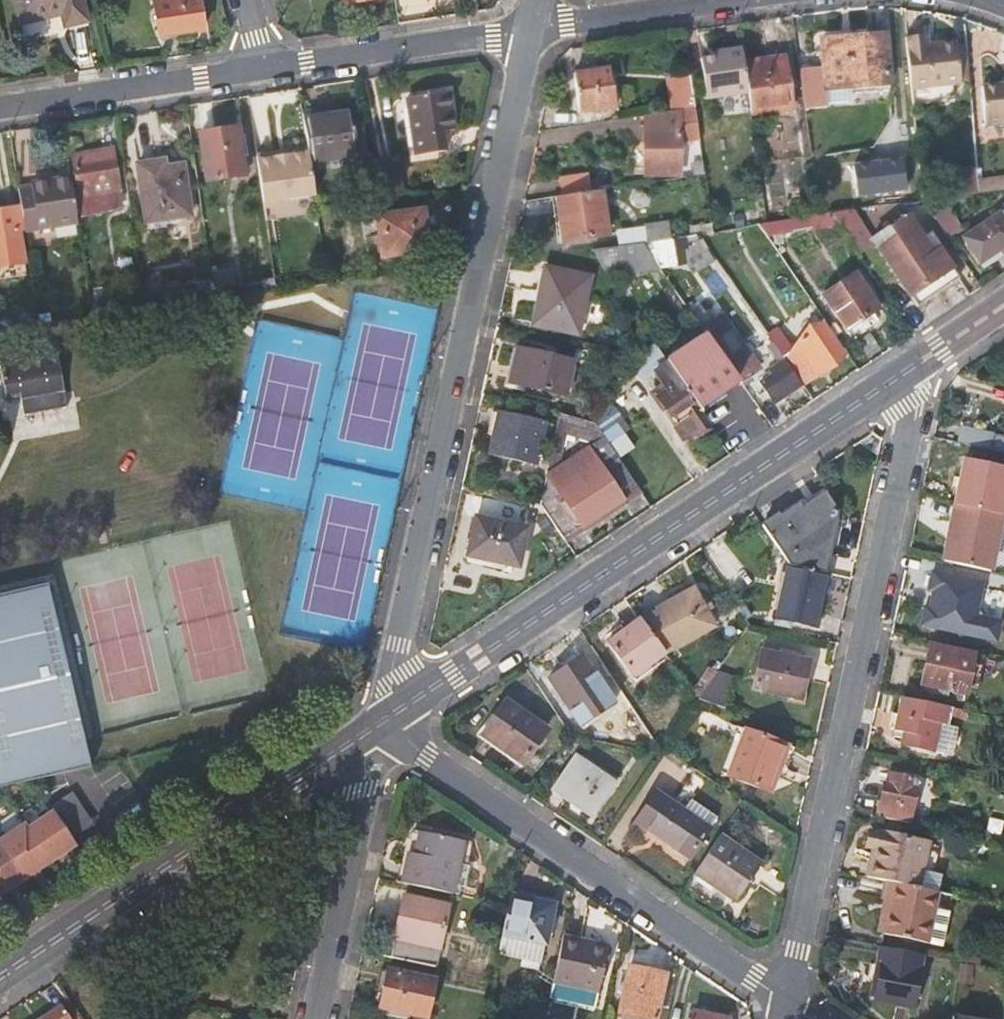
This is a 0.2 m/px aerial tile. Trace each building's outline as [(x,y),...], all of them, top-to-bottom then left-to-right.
[(23,21),(65,13),(68,24),(90,18),(85,0),(18,0),(23,21)] [(163,32),(205,26),(201,0),(158,0),(163,32)] [(929,33),(908,35),(909,42),(929,40),(929,33)] [(828,87),(849,86),(891,82),(887,36),(837,40),(837,47),(825,48),(828,87)] [(929,40),(909,42),(914,86),(962,81),(962,80),(959,45),(958,42),(930,45),(929,40)] [(971,79),(967,44),(959,45),(962,80),(971,79)] [(709,99),(750,93),(746,63),(744,48),(724,50),(725,58),(704,60),(709,99)] [(787,57),(746,63),(750,93),(753,113),(795,108),(787,57)] [(618,107),(612,68),(575,74),(581,113),(618,107)] [(671,81),(675,111),(696,108),(692,78),(671,81)] [(1003,86),(983,89),(988,128),(996,127),(1003,126),(1003,86)] [(451,92),(408,98),(416,154),(447,149),(445,130),(456,128),(451,92)] [(683,142),(701,140),(696,108),(675,111),(648,115),(648,174),(682,174),(683,142)] [(328,109),(309,111),(315,160),(357,154),(351,112),(328,115),(328,109)] [(239,128),(202,133),(209,180),(246,174),(239,128)] [(98,151),(75,154),(84,218),(90,217),(91,214),(118,210),(115,191),(121,190),(116,158),(99,160),(98,151)] [(316,195),(310,152),(276,157),(275,153),(258,155),(265,207),(278,205),(282,200),(316,195)] [(933,158),(922,159),(924,175),(935,174),(933,158)] [(140,164),(142,178),(148,221),(190,214),(182,165),(166,167),(165,160),(140,164)] [(860,196),(910,191),(907,161),(857,166),(860,196)] [(696,167),(697,176),(707,174),(706,165),(696,167)] [(955,170),(957,197),(981,194),(979,167),(955,170)] [(560,180),(563,197),(593,192),(591,175),(560,180)] [(33,189),(19,191),(22,207),(25,230),(79,222),(73,177),(32,184),(33,189)] [(611,234),(604,191),(593,192),(563,197),(560,197),(567,241),(611,234)] [(25,230),(22,207),(0,210),(0,266),(26,262),(21,231),(25,230)] [(754,216),(754,209),(739,211),(740,218),(754,216)] [(950,209),(937,217),(951,240),(964,231),(950,209)] [(429,250),(423,210),(378,216),(384,256),(429,250)] [(876,238),(858,212),(835,215),(861,254),(877,242),(919,306),(960,279),(940,249),(934,253),(909,216),(876,238)] [(982,263),(1003,249),(1003,213),(966,238),(982,263)] [(836,223),(834,215),(823,216),(815,217),(818,228),(836,223)] [(691,226),(692,236),(701,234),(716,232),(715,223),(691,226)] [(782,234),(781,223),(769,224),(771,235),(782,234)] [(728,242),(727,233),(713,235),(714,244),(728,242)] [(696,273),(718,259),(701,234),(692,236),(644,243),(660,266),(687,262),(696,273)] [(610,275),(660,266),(644,243),(593,250),(610,275)] [(944,246),(940,249),(952,267),(957,264),(944,246)] [(579,333),(590,278),(548,269),(536,324),(579,333)] [(233,270),(212,273),(213,282),(216,299),(229,298),(227,285),(235,284),(233,270)] [(880,310),(857,275),(826,296),(849,331),(880,310)] [(264,280),(266,292),(278,291),(276,278),(264,280)] [(202,284),(205,301),(216,299),(213,282),(202,284)] [(688,285),(678,291),(709,335),(741,381),(742,383),(750,378),(746,372),(759,363),(724,313),(721,316),(714,306),(706,312),(698,300),(706,294),(700,286),(692,291),(688,285)] [(806,383),(848,355),(826,321),(811,326),(794,351),(784,336),(778,339),(777,337),(773,339),(776,343),(786,358),(789,356),(806,383)] [(701,408),(741,381),(709,335),(669,361),(701,408)] [(698,435),(713,425),(701,408),(669,361),(655,342),(643,360),(634,373),(646,381),(654,371),(665,389),(662,392),(682,423),(675,426),(684,440),(696,432),(698,435)] [(784,360),(786,358),(776,343),(768,347),(781,365),(758,379),(771,398),(784,389),(789,395),(801,386),(784,360)] [(56,347),(0,357),(0,368),(2,377),(7,400),(21,397),(24,412),(67,403),(56,347)] [(567,395),(574,362),(519,349),(512,383),(567,395)] [(617,409),(612,405),(598,424),(621,458),(635,448),(616,420),(622,416),(617,409)] [(538,465),(546,423),(500,413),(491,454),(538,465)] [(564,539),(641,488),(621,458),(598,424),(562,413),(542,506),(564,539)] [(967,460),(958,506),(997,514),(1002,495),(1003,495),(1003,468),(967,460)] [(780,515),(764,525),(791,565),(825,572),(837,511),(826,494),(816,501),(805,508),(802,504),(782,517),(780,515)] [(997,514),(958,506),(954,523),(957,524),(953,540),(951,539),(946,563),(992,573),(1003,517),(1003,516),(997,514)] [(477,518),(468,556),(520,567),(528,529),(477,518)] [(816,622),(827,573),(825,572),(791,565),(780,614),(816,622)] [(935,628),(975,637),(986,584),(946,576),(942,595),(931,592),(927,611),(938,614),(935,628)] [(0,596),(0,788),(89,768),(46,585),(0,596)] [(715,626),(694,589),(658,610),(678,647),(715,626)] [(633,676),(666,654),(642,618),(610,640),(633,676)] [(767,651),(788,656),(790,647),(768,643),(767,651)] [(968,694),(976,655),(932,646),(924,684),(968,694)] [(788,656),(767,651),(765,651),(758,689),(801,698),(809,660),(788,656)] [(581,724),(613,702),(584,658),(552,679),(581,724)] [(740,678),(719,671),(711,683),(735,691),(740,678)] [(729,708),(735,691),(711,683),(701,697),(729,708)] [(933,752),(940,722),(947,723),(950,708),(904,698),(901,713),(896,712),(892,731),(910,736),(908,747),(933,752)] [(524,764),(547,730),(507,702),(483,736),(524,764)] [(773,792),(790,746),(748,730),(730,775),(773,792)] [(579,748),(586,739),(573,736),(564,748),(572,752),(579,748)] [(576,756),(554,788),(595,815),(616,783),(576,756)] [(887,783),(879,818),(910,825),(920,782),(894,776),(892,784),(887,783)] [(77,824),(91,813),(73,791),(59,803),(77,824)] [(692,858),(712,828),(687,811),(656,791),(636,821),(692,858)] [(687,811),(712,828),(720,816),(695,799),(687,811)] [(54,812),(28,829),(50,862),(77,845),(54,812)] [(0,842),(25,879),(50,862),(28,829),(25,824),(0,842)] [(409,855),(402,883),(453,893),(455,884),(466,885),(470,867),(459,865),(464,841),(421,832),(416,857),(409,855)] [(875,833),(865,878),(889,883),(919,889),(927,849),(929,844),(875,833)] [(763,863),(722,835),(697,870),(723,888),(721,893),(736,903),(763,863)] [(25,879),(0,842),(0,896),(25,879)] [(939,852),(927,849),(919,889),(931,892),(939,852)] [(935,915),(940,893),(931,892),(919,889),(889,883),(886,900),(892,901),(884,935),(946,947),(953,919),(935,915)] [(533,893),(532,900),(553,904),(555,898),(533,893)] [(553,904),(532,900),(512,896),(510,904),(499,955),(541,964),(553,904)] [(384,939),(381,955),(435,967),(448,906),(405,897),(395,941),(384,939)] [(579,924),(578,933),(591,935),(593,927),(579,924)] [(591,935),(578,933),(566,930),(558,968),(552,996),(596,1006),(605,971),(612,940),(591,935)] [(914,1009),(924,955),(881,947),(878,965),(882,966),(876,1002),(914,1009)] [(666,975),(631,968),(622,1012),(625,1013),(623,1018),(652,1018),(653,1018),(657,1018),(666,975)] [(427,1017),(435,981),(390,970),(382,1007),(427,1017)] [(67,1003),(62,1006),(61,1004),(40,1018),(78,1018),(67,1003)]
